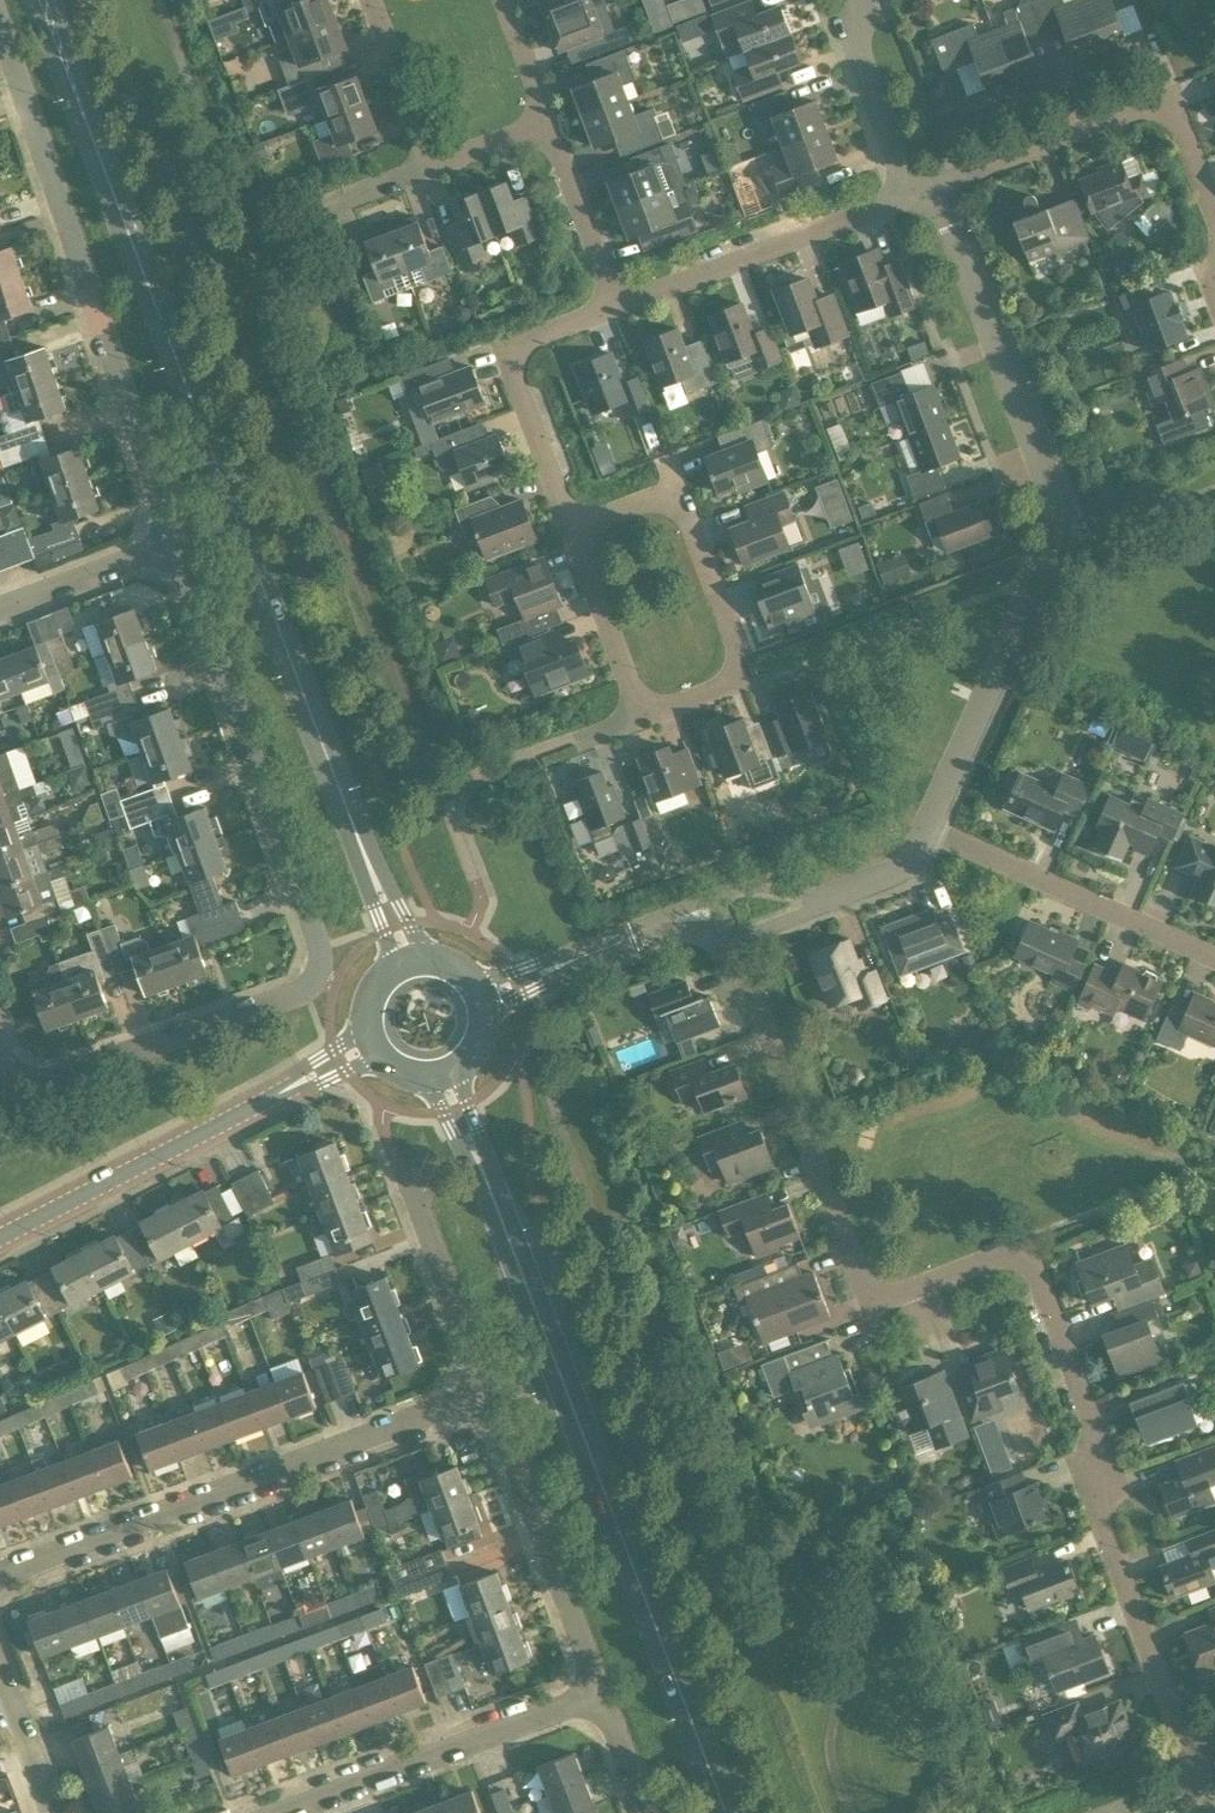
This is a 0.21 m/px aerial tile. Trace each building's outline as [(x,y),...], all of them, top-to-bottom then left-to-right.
[(270,25),(277,42),(289,37),(335,20),(328,0),(303,0),(293,4),(292,0),(263,0),(245,7),(246,10),(259,5),(267,26),(270,25)] [(549,25),(593,8),(590,0),(540,0),(549,25)] [(1046,38),(1063,32),(1070,51),(1096,41),(1081,0),(1074,0),(1065,4),(1064,0),(1034,0),(1032,1),(1046,38)] [(1096,41),(1123,31),(1115,12),(1147,0),(1081,0),(1096,41)] [(668,6),(674,23),(686,19),(680,1),(668,6)] [(993,31),(1009,74),(1036,64),(1029,45),(1046,38),(1032,1),(1003,12),(1008,25),(993,31)] [(745,51),(790,34),(779,6),(750,17),(744,3),(712,16),(721,41),(727,58),(745,51)] [(633,40),(627,25),(603,34),(593,8),(549,25),(559,51),(592,39),(597,54),(633,40)] [(668,12),(650,19),(655,33),(673,26),(668,12)] [(289,37),(296,54),(280,61),(289,85),(295,82),(320,73),(314,60),(346,48),(335,20),(289,37)] [(691,21),(676,27),(683,43),(697,38),(691,21)] [(945,77),(976,65),(983,84),(1009,74),(993,31),(978,37),(973,23),(931,39),(945,77)] [(776,87),(771,73),(800,62),(790,34),(745,51),(751,68),(734,74),(743,99),(776,87)] [(595,60),(601,77),(573,88),(584,117),(627,101),(621,85),(635,80),(624,49),(595,60)] [(320,73),(295,82),(305,109),(321,103),(327,118),(366,103),(356,75),(332,85),(326,71),(320,73)] [(763,134),(776,128),(783,146),(826,129),(815,101),(785,112),(778,93),(751,103),(763,134)] [(651,108),(632,115),(627,101),(584,117),(595,147),(623,136),(630,153),(663,140),(651,108)] [(353,155),(348,141),(377,131),(366,103),(327,118),(333,133),(312,141),(322,167),(353,155)] [(715,111),(717,116),(737,109),(735,103),(715,111)] [(714,121),(721,138),(738,131),(732,114),(714,121)] [(813,184),(807,170),(837,159),(826,129),(783,146),(789,162),(775,167),(780,180),(776,181),(781,196),(813,184)] [(688,182),(673,141),(635,156),(640,170),(608,181),(619,209),(665,192),(681,186),(681,185),(688,182)] [(264,143),(255,146),(260,158),(269,155),(264,143)] [(1141,175),(1127,180),(1120,160),(1105,166),(1106,170),(1080,180),(1091,211),(1118,201),(1120,205),(1148,194),(1141,175)] [(530,206),(517,211),(506,182),(479,192),(495,235),(511,229),(516,245),(541,235),(530,206)] [(630,238),(661,226),(666,239),(697,228),(681,186),(665,192),(619,209),(630,238)] [(485,256),(479,240),(495,235),(479,192),(452,203),(463,231),(449,237),(460,266),(485,256)] [(1009,209),(1014,222),(1011,224),(1010,225),(1009,227),(1008,229),(1008,230),(1008,232),(1009,234),(1010,236),(1011,238),(1013,240),(1015,241),(1017,242),(1019,242),(1021,242),(1028,261),(1054,251),(1055,254),(1089,241),(1073,198),(1040,211),(1036,198),(1035,197),(1033,195),(1032,195),(1030,195),(1028,195),(1026,196),(1025,197),(1024,198),(1024,200),(1024,202),(1024,203),(1009,209)] [(1170,218),(1156,202),(1143,213),(1158,229),(1170,218)] [(442,246),(428,251),(415,216),(389,226),(412,287),(426,282),(452,272),(442,246)] [(383,290),(396,285),(399,293),(412,287),(389,226),(363,236),(376,270),(362,275),(372,302),(386,297),(383,290)] [(21,278),(10,247),(0,250),(0,284),(21,278)] [(903,280),(890,285),(877,252),(841,265),(859,312),(890,300),(895,313),(913,307),(903,280)] [(0,284),(0,340),(11,336),(4,317),(31,308),(21,278),(0,284)] [(847,334),(832,295),(816,301),(808,278),(774,291),(790,333),(808,327),(815,346),(847,334)] [(1175,307),(1169,291),(1152,297),(1147,284),(1115,296),(1124,318),(1135,314),(1149,350),(1186,335),(1179,318),(1178,318),(1174,308),(1175,307)] [(710,315),(717,334),(715,334),(727,367),(730,368),(753,359),(757,369),(780,360),(768,328),(753,334),(741,303),(710,315)] [(705,353),(689,359),(677,328),(644,340),(662,386),(681,379),(687,393),(716,382),(705,353)] [(54,377),(44,346),(17,355),(11,336),(0,340),(0,356),(5,355),(6,358),(5,359),(15,390),(54,377)] [(924,340),(907,347),(912,359),(929,352),(924,340)] [(638,378),(622,383),(610,353),(578,365),(584,382),(581,383),(587,398),(591,397),(597,411),(627,400),(632,413),(649,407),(638,378)] [(1141,373),(1153,403),(1166,398),(1173,417),(1156,424),(1163,443),(1208,426),(1201,408),(1212,404),(1199,368),(1187,373),(1182,358),(1141,373)] [(404,393),(418,387),(432,423),(485,403),(471,366),(441,377),(435,362),(398,376),(404,393)] [(880,406),(895,401),(908,435),(946,421),(941,407),(935,409),(926,386),(909,393),(901,371),(871,383),(880,406)] [(15,390),(16,391),(5,395),(11,413),(22,410),(28,427),(0,436),(0,451),(44,436),(38,417),(65,408),(54,377),(15,390)] [(784,410),(800,404),(794,388),(781,393),(779,398),(784,410)] [(351,411),(345,396),(335,399),(341,414),(351,411)] [(729,431),(735,447),(704,458),(711,478),(713,477),(718,492),(746,482),(748,487),(767,480),(756,453),(773,446),(762,419),(729,431)] [(945,487),(937,466),(954,460),(945,437),(951,435),(946,421),(908,435),(921,469),(906,475),(915,499),(945,487)] [(492,476),(510,469),(497,434),(468,445),(462,430),(421,445),(423,452),(433,448),(441,469),(459,462),(469,488),(493,479),(492,476)] [(88,478),(77,447),(51,456),(44,436),(0,451),(0,468),(30,458),(42,495),(50,492),(49,491),(88,478)] [(600,476),(616,471),(611,456),(595,462),(600,476)] [(2,475),(0,476),(0,507),(12,503),(2,475)] [(98,509),(88,478),(49,491),(50,492),(59,521),(52,523),(54,529),(27,539),(32,553),(34,558),(38,569),(83,552),(78,538),(71,517),(98,509)] [(837,478),(814,486),(820,501),(842,492),(837,478)] [(744,563),(789,546),(807,539),(800,520),(793,518),(783,493),(752,504),(757,518),(731,528),(744,563)] [(931,537),(941,533),(948,551),(989,535),(977,503),(953,512),(946,493),(918,503),(931,537)] [(477,536),(478,536),(487,558),(518,547),(516,544),(535,537),(521,499),(494,510),(489,496),(455,509),(464,535),(474,531),(477,536)] [(872,503),(860,508),(864,518),(876,513),(872,503)] [(5,534),(9,532),(22,527),(13,504),(0,508),(0,519),(5,534)] [(32,553),(27,539),(26,539),(22,527),(9,532),(21,562),(34,558),(32,553)] [(7,567),(21,562),(9,532),(5,534),(0,536),(0,549),(7,567)] [(858,565),(866,561),(859,541),(844,546),(849,561),(858,565)] [(904,552),(876,563),(885,584),(912,573),(904,552)] [(486,579),(496,605),(517,597),(525,618),(561,605),(549,573),(538,577),(532,562),(486,579)] [(768,626),(785,620),(787,624),(803,618),(799,609),(813,604),(798,564),(782,570),(789,588),(758,600),(768,626)] [(106,653),(145,639),(134,608),(95,622),(106,653)] [(440,656),(458,650),(453,634),(435,640),(440,656)] [(61,636),(46,642),(60,676),(75,671),(61,636)] [(535,694),(555,686),(587,674),(574,640),(546,650),(541,636),(517,645),(535,694)] [(145,639),(106,653),(116,681),(107,685),(110,691),(84,700),(90,715),(135,698),(128,679),(156,669),(145,639)] [(46,641),(35,645),(8,655),(22,691),(26,703),(65,688),(60,676),(46,642),(46,641)] [(496,647),(499,656),(511,651),(512,641),(496,647)] [(22,691),(8,655),(0,658),(0,700),(22,691)] [(775,705),(782,723),(786,733),(770,739),(776,756),(792,750),(809,744),(808,739),(825,733),(810,693),(775,705)] [(169,708),(142,718),(135,698),(90,715),(95,729),(107,724),(111,734),(134,742),(138,740),(142,752),(188,736),(181,716),(173,719),(169,708)] [(32,719),(26,704),(16,708),(22,723),(32,719)] [(709,731),(716,751),(711,753),(716,766),(721,764),(726,776),(744,769),(751,789),(780,778),(761,729),(747,734),(741,719),(709,731)] [(64,746),(73,743),(77,741),(73,732),(72,727),(57,733),(62,747),(64,746)] [(1110,727),(1104,740),(1111,743),(1117,730),(1110,727)] [(1147,762),(1155,744),(1118,727),(1117,730),(1111,743),(1110,745),(1147,762)] [(164,779),(191,769),(187,757),(195,755),(188,736),(142,752),(155,788),(120,800),(125,814),(171,798),(164,779)] [(23,745),(8,750),(21,786),(36,781),(23,745)] [(671,754),(668,746),(638,757),(654,800),(700,783),(687,748),(671,754)] [(5,794),(20,788),(7,751),(0,754),(0,796),(5,794)] [(1188,778),(1196,781),(1203,766),(1195,763),(1188,778)] [(66,773),(69,782),(82,788),(91,785),(84,767),(66,773)] [(578,798),(563,804),(569,819),(584,813),(594,842),(613,835),(608,823),(625,816),(613,784),(607,786),(601,771),(577,780),(583,795),(578,798)] [(1020,772),(1005,807),(1053,829),(1063,808),(1078,815),(1091,786),(1068,776),(1056,787),(1055,788),(1020,772)] [(15,821),(23,818),(18,805),(22,803),(21,799),(50,789),(47,779),(20,788),(5,794),(0,796),(0,827),(15,821)] [(633,797),(641,818),(650,815),(641,793),(633,797)] [(1150,851),(1158,833),(1172,839),(1173,838),(1178,840),(1188,819),(1183,816),(1184,814),(1147,797),(1142,809),(1109,795),(1095,826),(1101,829),(1093,847),(1120,860),(1129,841),(1150,851)] [(178,852),(216,838),(224,835),(217,816),(209,818),(205,807),(178,817),(171,798),(125,814),(130,828),(150,821),(155,835),(167,836),(173,853),(178,852)] [(60,836),(56,823),(32,831),(27,817),(23,818),(15,821),(0,827),(0,857),(60,836)] [(635,851),(651,845),(650,843),(651,843),(642,820),(641,820),(640,818),(625,824),(635,851)] [(112,829),(96,835),(101,850),(117,844),(112,829)] [(224,835),(216,838),(178,852),(173,853),(174,854),(178,852),(189,882),(200,913),(205,927),(241,914),(236,900),(223,905),(212,874),(227,868),(223,856),(230,853),(224,835)] [(47,871),(47,870),(41,853),(63,845),(60,836),(0,857),(0,887),(47,871)] [(1200,874),(1192,892),(1214,903),(1214,847),(1190,836),(1176,867),(1192,874),(1193,871),(1200,874)] [(47,915),(60,910),(55,897),(43,902),(38,889),(52,884),(50,880),(65,875),(70,874),(66,864),(47,870),(47,871),(0,887),(0,895),(7,916),(22,911),(26,922),(47,915)] [(149,885),(142,865),(128,870),(135,889),(149,885)] [(617,875),(614,869),(608,866),(602,868),(599,874),(601,881),(607,884),(614,881),(617,875)] [(939,929),(932,909),(882,927),(900,974),(963,950),(953,924),(939,929)] [(241,914),(205,927),(210,941),(246,928),(241,914)] [(47,915),(26,922),(11,928),(16,942),(40,933),(42,941),(49,939),(47,931),(52,929),(47,915)] [(1084,964),(1069,958),(1077,940),(1057,931),(1056,933),(1030,922),(1028,925),(1024,927),(1021,934),(1022,938),(1015,954),(1055,972),(1051,981),(1072,991),(1084,964)] [(177,984),(164,945),(150,950),(147,940),(138,936),(122,942),(114,923),(102,928),(118,973),(136,966),(146,994),(177,984)] [(63,981),(78,1019),(109,1008),(99,980),(104,978),(104,977),(118,973),(102,928),(86,933),(93,950),(57,963),(63,981)] [(164,945),(177,984),(208,973),(195,934),(164,945)] [(874,971),(860,976),(846,941),(812,954),(831,1004),(855,995),(860,1008),(884,999),(874,971)] [(78,1019),(63,981),(57,963),(50,965),(47,974),(29,980),(47,1030),(78,1019)] [(1090,1009),(1092,1004),(1113,1014),(1117,1005),(1144,1017),(1161,981),(1156,979),(1156,975),(1146,970),(1143,972),(1123,964),(1118,975),(1095,964),(1077,1003),(1090,1009)] [(632,996),(647,991),(643,980),(628,986),(632,996)] [(655,1016),(665,1012),(682,1058),(697,1052),(690,1035),(720,1024),(708,995),(694,1000),(686,981),(647,995),(655,1016)] [(1188,1033),(1214,1045),(1214,1005),(1209,1003),(1210,1000),(1195,994),(1187,1011),(1172,1004),(1156,1039),(1180,1050),(1188,1033)] [(595,1027),(592,1028),(588,1030),(594,1047),(598,1045),(601,1044),(595,1027)] [(682,1099),(698,1093),(704,1110),(746,1095),(734,1063),(709,1073),(704,1059),(671,1071),(682,1099)] [(857,1087),(864,1084),(867,1077),(864,1070),(857,1067),(850,1070),(847,1077),(850,1084),(857,1087)] [(759,1129),(748,1133),(742,1119),(697,1136),(710,1170),(722,1166),(728,1182),(773,1165),(759,1129)] [(309,1185),(346,1170),(349,1169),(344,1154),(340,1155),(335,1142),(298,1156),(309,1185)] [(245,1176),(262,1208),(275,1202),(258,1169),(245,1176)] [(309,1185),(320,1213),(357,1199),(357,1198),(360,1197),(354,1182),(351,1183),(346,1170),(309,1185)] [(262,1208),(245,1176),(231,1183),(248,1215),(262,1208)] [(217,1185),(204,1192),(203,1189),(172,1205),(191,1243),(215,1230),(222,1244),(246,1231),(238,1216),(234,1218),(233,1215),(243,1210),(231,1188),(221,1193),(217,1185)] [(727,1235),(745,1228),(756,1257),(777,1249),(776,1245),(800,1236),(787,1203),(767,1210),(761,1194),(718,1210),(727,1235)] [(368,1228),(368,1227),(371,1225),(365,1210),(362,1212),(357,1199),(320,1213),(306,1218),(313,1236),(327,1231),(332,1242),(336,1253),(372,1239),(367,1228),(368,1228)] [(191,1243),(172,1205),(141,1221),(142,1224),(129,1230),(147,1265),(174,1251),(181,1265),(198,1256),(191,1243)] [(84,1251),(103,1288),(147,1265),(129,1230),(116,1237),(115,1234),(84,1251)] [(1152,1260),(1134,1267),(1126,1244),(1109,1251),(1111,1255),(1081,1266),(1086,1279),(1083,1280),(1091,1302),(1130,1288),(1136,1303),(1164,1293),(1152,1260)] [(103,1288),(84,1251),(53,1266),(54,1269),(41,1276),(59,1310),(103,1288)] [(331,1254),(296,1267),(302,1281),(336,1268),(331,1254)] [(738,1301),(746,1299),(762,1342),(830,1316),(813,1271),(802,1276),(797,1262),(733,1287),(738,1301)] [(1196,1262),(1183,1267),(1188,1281),(1201,1276),(1196,1262)] [(287,1302),(341,1282),(336,1268),(302,1281),(282,1288),(287,1302)] [(15,1333),(59,1310),(41,1276),(28,1282),(26,1279),(0,1293),(0,1304),(15,1333)] [(360,1319),(397,1305),(400,1303),(394,1288),(391,1289),(386,1276),(349,1290),(360,1319)] [(291,1311),(281,1288),(244,1304),(250,1317),(267,1309),(272,1319),(291,1311)] [(1153,1302),(1144,1306),(1147,1316),(1152,1318),(1158,1316),(1153,1302)] [(0,1304),(0,1340),(15,1333),(0,1304)] [(225,1312),(231,1325),(250,1317),(244,1304),(225,1312)] [(397,1305),(360,1319),(371,1347),(408,1334),(407,1333),(411,1332),(405,1317),(402,1318),(397,1305)] [(167,1312),(153,1319),(161,1337),(176,1330),(167,1312)] [(1161,1359),(1146,1320),(1103,1336),(1118,1375),(1161,1359)] [(226,1336),(219,1322),(193,1334),(199,1347),(226,1336)] [(166,1346),(172,1359),(199,1347),(193,1334),(166,1346)] [(408,1334),(371,1347),(382,1377),(419,1363),(418,1361),(422,1360),(416,1345),(413,1346),(408,1334)] [(112,1351),(116,1359),(130,1352),(123,1338),(115,1342),(112,1351)] [(826,1339),(783,1356),(761,1364),(773,1396),(790,1390),(784,1376),(796,1372),(801,1386),(796,1388),(804,1411),(810,1408),(816,1424),(864,1406),(849,1367),(838,1371),(826,1339)] [(328,1402),(341,1397),(329,1363),(338,1360),(336,1354),(330,1356),(326,1344),(307,1351),(313,1369),(315,1368),(328,1402)] [(139,1358),(145,1371),(172,1359),(166,1346),(139,1358)] [(1003,1408),(997,1394),(1017,1387),(1003,1348),(967,1362),(971,1373),(956,1379),(972,1420),(1003,1408)] [(725,1349),(717,1352),(723,1369),(731,1366),(725,1349)] [(107,1373),(112,1386),(145,1371),(139,1358),(107,1373)] [(343,1358),(338,1360),(329,1363),(341,1397),(356,1392),(343,1358)] [(274,1381),(288,1417),(316,1406),(302,1370),(274,1381)] [(81,1400),(85,1409),(107,1400),(103,1390),(104,1390),(99,1376),(67,1390),(73,1404),(81,1400)] [(954,1401),(940,1407),(928,1377),(892,1390),(908,1432),(927,1424),(936,1447),(967,1435),(954,1401)] [(288,1417),(274,1381),(247,1391),(260,1427),(288,1417)] [(1142,1420),(1138,1422),(1146,1444),(1148,1443),(1149,1445),(1174,1438),(1172,1434),(1198,1424),(1188,1397),(1189,1397),(1183,1381),(1129,1402),(1135,1417),(1140,1415),(1142,1420)] [(46,1415),(47,1419),(56,1416),(54,1412),(73,1404),(67,1390),(40,1402),(46,1414),(46,1415)] [(260,1427),(247,1391),(219,1402),(233,1437),(260,1427)] [(19,1428),(20,1431),(25,1428),(24,1426),(46,1415),(46,1414),(40,1402),(13,1414),(19,1426),(19,1428)] [(233,1437),(219,1402),(192,1412),(205,1448),(233,1437)] [(205,1448),(192,1412),(164,1422),(178,1458),(205,1448)] [(19,1428),(19,1426),(13,1414),(0,1419),(0,1437),(19,1428)] [(178,1458),(164,1422),(136,1433),(150,1469),(178,1458)] [(90,1450),(104,1486),(132,1475),(118,1440),(90,1450)] [(1182,1476),(1160,1484),(1173,1517),(1214,1502),(1208,1485),(1214,1482),(1214,1476),(1214,1475),(1214,1447),(1214,1446),(1176,1460),(1182,1476)] [(991,1475),(1011,1467),(1003,1447),(983,1455),(991,1475)] [(104,1486),(90,1450),(63,1461),(76,1496),(104,1486)] [(76,1496),(63,1461),(47,1467),(42,1456),(31,1460),(35,1471),(49,1507),(76,1496)] [(466,1477),(462,1478),(457,1465),(440,1472),(438,1466),(405,1478),(411,1494),(402,1503),(385,1509),(377,1489),(362,1495),(375,1529),(431,1508),(468,1494),(472,1492),(466,1477)] [(8,1481),(21,1517),(49,1507),(35,1471),(8,1481)] [(980,1486),(985,1501),(998,1535),(1049,1516),(1036,1482),(1027,1486),(1021,1471),(980,1486)] [(8,1481),(0,1484),(0,1525),(21,1517),(8,1481)] [(875,1485),(870,1488),(869,1494),(872,1499),(877,1500),(882,1497),(883,1491),(880,1486),(875,1485)] [(476,1505),(473,1507),(468,1494),(431,1508),(442,1537),(444,1536),(448,1548),(482,1536),(478,1524),(479,1524),(479,1522),(482,1521),(476,1505)] [(323,1510),(336,1545),(364,1535),(351,1499),(323,1510)] [(295,1520),(309,1556),(336,1545),(323,1510),(295,1520)] [(268,1530),(282,1566),(309,1556),(295,1520),(268,1530)] [(254,1576),(282,1566),(268,1530),(241,1540),(254,1576)] [(1186,1541),(1192,1554),(1160,1566),(1172,1597),(1214,1581),(1206,1556),(1214,1553),(1214,1530),(1186,1541)] [(213,1551),(227,1587),(254,1576),(241,1540),(213,1551)] [(441,1549),(407,1562),(388,1569),(393,1583),(413,1576),(447,1563),(441,1549)] [(227,1587),(213,1551),(185,1561),(199,1597),(202,1596),(223,1588),(227,1587)] [(1012,1594),(1023,1590),(1030,1609),(1077,1591),(1065,1559),(1034,1571),(1029,1558),(1002,1568),(1012,1594)] [(447,1563),(413,1576),(393,1583),(399,1597),(452,1577),(447,1563)] [(166,1568),(138,1579),(152,1615),(151,1615),(160,1637),(188,1627),(166,1568)] [(502,1584),(497,1571),(460,1585),(471,1614),(508,1600),(508,1599),(511,1598),(506,1582),(502,1584)] [(111,1589),(124,1625),(151,1615),(152,1615),(138,1579),(111,1589)] [(378,1599),(373,1585),(353,1593),(359,1607),(378,1599)] [(83,1600),(97,1635),(124,1625),(111,1589),(83,1600)] [(326,1603),(331,1617),(359,1607),(353,1593),(326,1603)] [(56,1610),(69,1646),(97,1635),(83,1600),(56,1610)] [(508,1600),(471,1614),(482,1643),(519,1629),(519,1628),(522,1627),(516,1611),(513,1612),(508,1600)] [(299,1613),(304,1627),(331,1617),(326,1603),(299,1613)] [(1214,1622),(1186,1633),(1201,1674),(1214,1668),(1214,1607),(1209,1609),(1214,1622)] [(386,1621),(381,1608),(362,1615),(367,1629),(386,1621)] [(69,1646),(56,1610),(27,1621),(41,1656),(69,1646)] [(304,1627),(299,1613),(271,1624),(276,1638),(304,1627)] [(367,1629),(362,1615),(335,1625),(340,1639),(367,1629)] [(271,1624),(258,1629),(244,1634),(249,1648),(276,1638),(271,1624)] [(340,1639),(335,1625),(307,1635),(312,1649),(340,1639)] [(1030,1661),(1045,1655),(1057,1688),(1107,1669),(1094,1635),(1075,1642),(1073,1636),(1067,1638),(1062,1626),(1022,1641),(1030,1661)] [(530,1658),(529,1657),(533,1655),(527,1640),(523,1641),(519,1629),(482,1643),(454,1654),(453,1651),(439,1657),(451,1691),(465,1685),(457,1664),(467,1660),(470,1666),(488,1659),(493,1672),(530,1658)] [(244,1634),(234,1638),(225,1641),(217,1644),(223,1658),(249,1648),(244,1634)] [(312,1649),(307,1635),(280,1646),(285,1660),(312,1649)] [(285,1660),(280,1646),(252,1656),(257,1670),(285,1660)] [(195,1668),(189,1654),(169,1662),(174,1676),(195,1668)] [(241,1676),(246,1689),(260,1683),(256,1671),(257,1670),(252,1656),(224,1666),(230,1680),(241,1676)] [(451,1691),(439,1657),(424,1662),(437,1696),(451,1691)] [(142,1672),(137,1660),(110,1671),(115,1682),(114,1682),(120,1696),(147,1686),(142,1672)] [(174,1676),(169,1662),(142,1672),(147,1686),(174,1676)] [(385,1675),(398,1711),(427,1700),(413,1665),(385,1675)] [(205,1674),(210,1688),(230,1680),(224,1666),(205,1674)] [(357,1686),(371,1722),(398,1711),(385,1675),(357,1686)] [(81,1676),(53,1688),(64,1717),(92,1706),(87,1693),(88,1693),(81,1676)] [(120,1696),(114,1682),(88,1693),(87,1693),(92,1706),(120,1696)] [(330,1696),(344,1732),(371,1722),(357,1686),(330,1696)] [(302,1707),(316,1743),(344,1732),(330,1696),(302,1707)] [(980,1704),(988,1728),(1002,1723),(994,1699),(980,1704)] [(1053,1741),(1074,1733),(1084,1760),(1103,1753),(1107,1754),(1113,1752),(1115,1748),(1134,1741),(1128,1725),(1126,1725),(1124,1718),(1125,1717),(1119,1701),(1082,1715),(1077,1701),(1043,1714),(1053,1741)] [(181,1731),(193,1726),(194,1726),(187,1707),(180,1709),(174,1712),(181,1731)] [(275,1717),(285,1745),(289,1753),(316,1743),(302,1707),(275,1717)] [(248,1728),(254,1745),(261,1763),(289,1753),(285,1745),(275,1717),(248,1728)] [(82,1767),(119,1754),(113,1738),(108,1726),(94,1731),(72,1739),(82,1767)] [(191,1758),(192,1758),(204,1753),(197,1734),(196,1734),(193,1726),(181,1731),(191,1758)] [(254,1745),(248,1728),(219,1738),(233,1774),(261,1763),(254,1745)] [(93,1795),(129,1781),(123,1765),(134,1761),(130,1749),(119,1754),(82,1767),(93,1795)] [(549,1793),(585,1779),(574,1751),(538,1765),(549,1793)] [(204,1753),(192,1758),(191,1758),(199,1777),(211,1772),(204,1753)] [(488,1783),(498,1812),(499,1812),(512,1807),(511,1807),(522,1803),(511,1775),(488,1783)] [(549,1793),(557,1812),(579,1812),(595,1807),(585,1779),(549,1793)] [(93,1795),(100,1812),(129,1812),(140,1809),(129,1781),(93,1795)] [(449,1812),(481,1812),(472,1789),(444,1800),(449,1812)] [(418,1812),(449,1812),(444,1800),(417,1810),(418,1812)]
